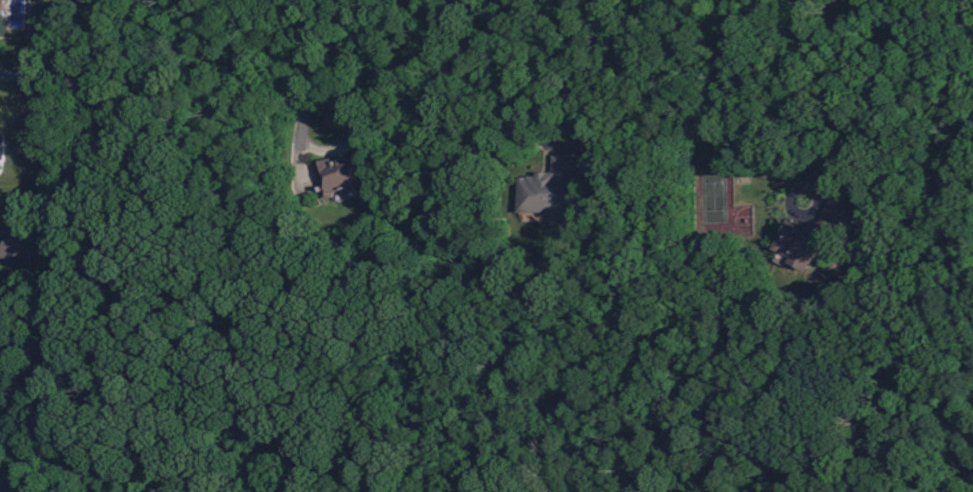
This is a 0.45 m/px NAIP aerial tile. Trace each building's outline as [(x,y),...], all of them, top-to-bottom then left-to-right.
[(363,152),(332,161),(331,158),(314,162),(324,196),(372,182),(363,152)] [(576,153),(553,154),(553,172),(537,172),(537,176),(519,176),(519,212),(551,212),(551,225),(569,225),(569,212),(576,212),(576,153)] [(776,248),(794,256),(791,262),(822,275),(849,210),(851,211),(856,199),(835,191),(819,229),(789,217),(776,248)] [(41,255),(41,233),(35,233),(35,214),(0,214),(0,232),(8,232),(8,242),(0,242),(0,255),(41,255)]
